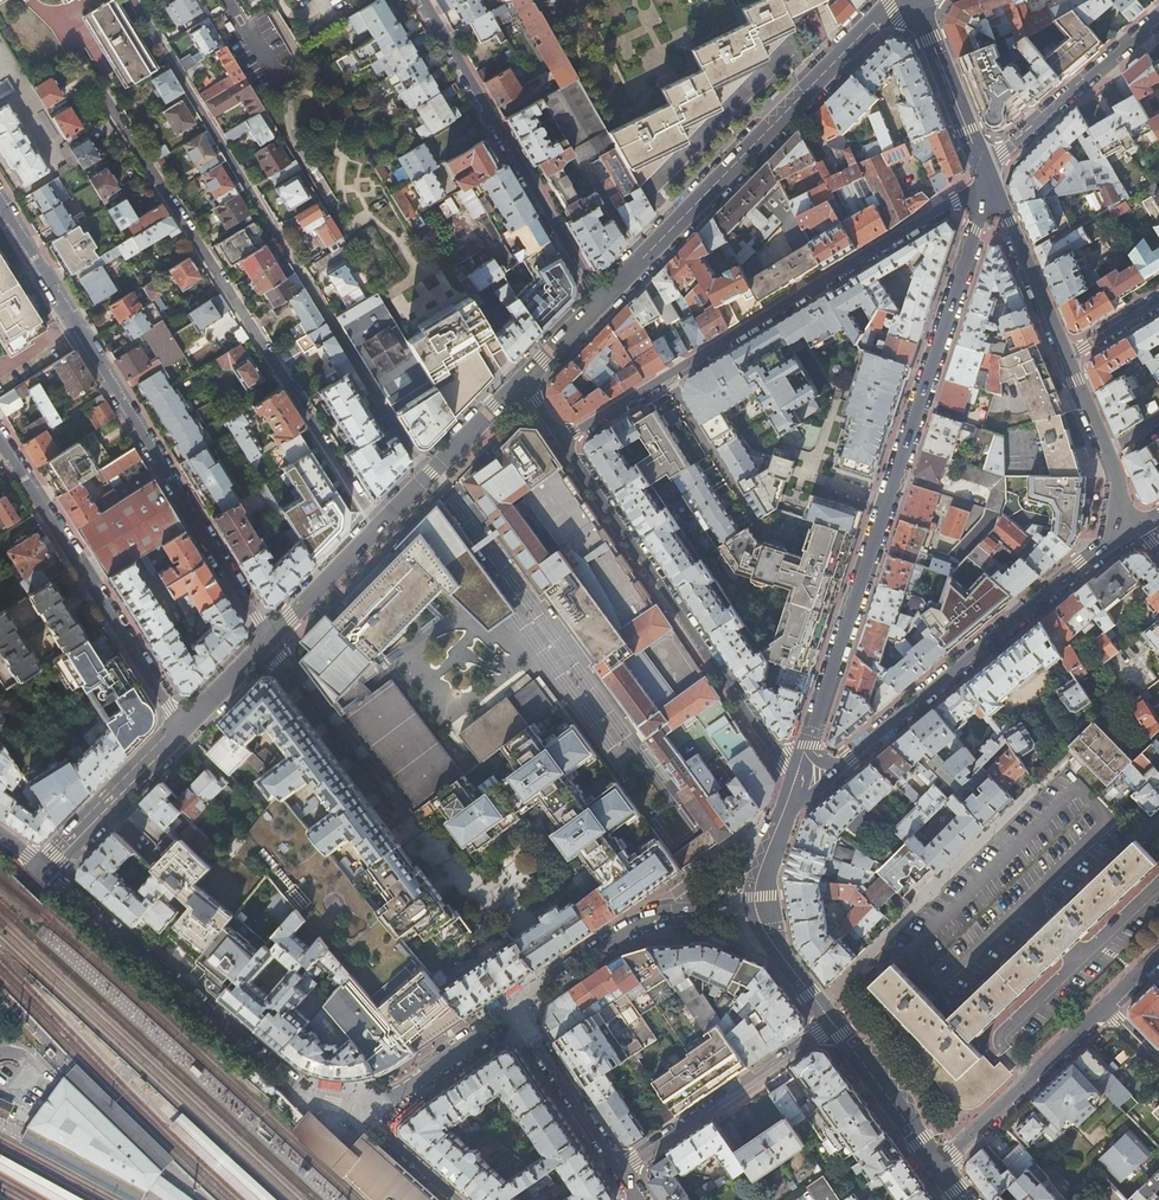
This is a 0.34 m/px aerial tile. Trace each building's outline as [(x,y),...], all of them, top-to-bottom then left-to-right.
[(133,83),(145,75),(156,68),(114,0),(109,0),(104,3),(102,4),(100,5),(83,15),(126,87),(133,83)] [(188,29),(202,21),(208,17),(198,0),(175,0),(169,3),(170,5),(166,8),(176,25),(180,22),(181,24),(184,23),(188,29)] [(373,37),(397,22),(387,6),(398,0),(375,0),(357,10),(363,20),(360,22),(364,29),(368,27),(373,37)] [(455,8),(469,0),(435,0),(440,8),(442,12),(443,14),(455,8)] [(455,8),(464,24),(487,11),(480,0),(469,0),(455,8)] [(497,25),(518,13),(521,19),(530,35),(560,87),(576,77),(532,0),(507,0),(489,10),(497,25)] [(779,0),(758,0),(741,8),(747,21),(690,49),(699,69),(659,88),(666,102),(606,131),(612,141),(637,187),(659,165),(700,124),(696,116),(706,112),(717,107),(738,85),(759,64),(758,61),(764,59),(779,43),(793,29),(779,0)] [(793,29),(809,13),(814,8),(811,3),(817,0),(779,0),(793,29)] [(838,25),(850,12),(862,0),(826,0),(838,25)] [(967,24),(971,16),(984,11),(980,0),(964,0),(956,3),(955,3),(952,9),(949,14),(967,24)] [(984,11),(1003,5),(1014,1),(1014,0),(980,0),(984,11)] [(1014,1),(1016,7),(1020,17),(1027,37),(1034,33),(1057,20),(1075,10),(1071,0),(1057,0),(1049,3),(1050,7),(1026,16),(1022,5),(1035,0),(1014,0),(1014,1)] [(1075,10),(1091,0),(1071,0),(1075,10)] [(1075,10),(1088,25),(1098,17),(1106,25),(1107,25),(1112,20),(1105,11),(1113,3),(1130,22),(1144,9),(1137,0),(1117,0),(1114,2),(1113,0),(1091,0),(1075,10)] [(1014,1),(1003,5),(1005,11),(1016,7),(1014,1)] [(1016,7),(1005,11),(1006,13),(1008,21),(1020,17),(1016,7)] [(357,10),(355,12),(348,16),(354,25),(360,22),(363,20),(357,10)] [(487,11),(464,24),(453,30),(453,31),(457,37),(457,38),(473,29),(480,41),(495,33),(499,41),(505,38),(497,25),(489,10),(487,11)] [(1045,58),(1063,79),(1086,59),(1104,44),(1088,25),(1075,10),(1057,20),(1071,36),(1045,58)] [(1006,13),(999,16),(1002,24),(1008,21),(1006,13)] [(416,22),(411,14),(398,22),(402,29),(416,22)] [(978,30),(967,24),(949,14),(944,23),(948,32),(959,59),(960,58),(975,52),(981,50),(976,36),(978,30)] [(987,19),(990,28),(996,26),(1002,24),(999,16),(999,15),(987,19)] [(208,17),(202,21),(204,25),(190,34),(202,55),(217,46),(213,39),(219,35),(213,23),(208,17)] [(1002,24),(996,26),(1007,51),(1016,45),(1027,37),(1020,17),(1008,21),(1002,24)] [(373,37),(351,50),(358,61),(368,55),(374,52),(377,57),(383,54),(407,40),(403,32),(404,32),(402,29),(398,22),(397,22),(373,37)] [(297,35),(302,43),(312,37),(307,29),(297,35)] [(828,101),(842,131),(844,136),(879,98),(875,94),(897,71),(908,100),(900,103),(899,106),(911,136),(902,140),(904,145),(905,144),(910,142),(920,138),(929,135),(946,127),(929,84),(913,43),(905,40),(893,35),(874,55),(836,94),(828,101)] [(1002,55),(998,58),(1031,105),(1031,106),(1049,91),(1063,79),(1045,58),(1027,37),(1016,45),(1017,47),(1019,46),(1032,62),(1031,65),(1031,66),(1031,68),(1032,70),(1025,76),(1020,70),(1021,69),(1016,62),(1014,61),(1013,61),(1012,61),(1010,63),(1002,55)] [(372,61),(370,61),(376,71),(383,67),(387,75),(393,71),(417,57),(413,49),(414,49),(408,39),(407,40),(383,54),(377,57),(372,61)] [(993,45),(981,50),(975,52),(960,58),(985,119),(986,118),(994,130),(1001,132),(1004,129),(1007,125),(1008,123),(1013,120),(1014,121),(1025,112),(1024,110),(1031,105),(998,58),(997,57),(999,55),(995,44),(993,45)] [(234,82),(244,77),(226,45),(215,51),(234,82)] [(502,54),(509,67),(518,62),(511,49),(502,54)] [(80,72),(89,67),(79,51),(71,56),(80,72)] [(372,61),(377,57),(374,52),(368,55),(372,61)] [(1137,96),(1139,99),(1146,95),(1147,96),(1149,95),(1149,94),(1154,91),(1153,89),(1157,86),(1156,83),(1158,81),(1158,71),(1154,63),(1148,53),(1124,73),(1137,96)] [(178,60),(185,70),(199,62),(194,54),(178,60)] [(199,62),(185,70),(191,80),(213,64),(208,56),(199,62)] [(393,85),(397,92),(403,89),(427,74),(423,67),(425,67),(419,56),(417,57),(393,71),(399,81),(393,85)] [(403,102),(408,110),(414,106),(438,92),(434,85),(435,84),(433,81),(449,71),(445,64),(427,74),(403,89),(409,98),(403,102)] [(483,66),(476,70),(483,82),(490,78),(483,66)] [(183,90),(169,68),(150,79),(164,102),(183,90)] [(496,104),(496,105),(521,91),(507,68),(490,78),(483,82),(496,104)] [(393,71),(387,75),(393,85),(399,81),(393,71)] [(199,93),(203,101),(228,86),(225,81),(228,79),(226,76),(199,93)] [(44,108),(49,105),(62,97),(50,77),(37,85),(32,88),(44,108)] [(228,86),(203,101),(212,115),(241,98),(252,115),(264,108),(260,104),(244,77),(234,82),(228,86)] [(586,95),(576,77),(560,87),(539,98),(544,106),(550,116),(586,95)] [(28,82),(32,88),(37,85),(34,79),(28,82)] [(126,87),(119,91),(124,99),(138,91),(133,83),(126,87)] [(416,128),(421,137),(459,114),(455,106),(453,106),(448,109),(443,100),(455,94),(450,85),(438,92),(414,106),(419,115),(417,117),(421,125),(416,128)] [(403,89),(397,92),(403,102),(409,98),(403,89)] [(606,131),(586,95),(550,116),(562,138),(566,144),(572,154),(576,161),(607,143),(612,141),(606,131)] [(1121,114),(1091,131),(1106,157),(1125,146),(1130,154),(1139,148),(1135,140),(1156,128),(1151,120),(1139,99),(1137,96),(1117,108),(1121,114)] [(566,144),(562,138),(556,141),(554,138),(549,140),(546,134),(542,134),(543,132),(539,126),(536,125),(538,120),(535,115),(539,112),(537,109),(544,106),(539,98),(504,119),(505,120),(521,148),(531,164),(536,161),(566,144)] [(180,99),(162,111),(176,133),(194,122),(180,99)] [(828,101),(814,116),(824,139),(826,139),(827,141),(833,138),(832,135),(842,131),(828,101)] [(23,185),(48,170),(37,151),(34,152),(17,123),(19,122),(14,114),(15,113),(13,110),(12,111),(7,103),(0,108),(0,151),(2,154),(11,168),(12,167),(23,185)] [(1106,157),(1091,131),(1079,111),(1076,106),(1047,136),(1017,168),(1010,187),(1017,203),(1039,199),(1038,191),(1047,181),(1060,194),(1094,187),(1121,182),(1106,157)] [(50,118),(63,139),(81,127),(69,107),(50,118)] [(264,108),(252,115),(244,120),(249,129),(245,132),(251,142),(255,139),(259,145),(272,137),(273,134),(267,124),(271,121),(264,108)] [(57,136),(42,111),(36,114),(52,139),(57,136)] [(860,149),(866,161),(902,146),(900,141),(895,143),(882,112),(879,111),(869,116),(878,141),(860,149)] [(1156,128),(1158,134),(1158,115),(1151,120),(1156,128)] [(218,125),(223,133),(239,123),(241,122),(238,117),(231,121),(230,118),(218,125)] [(239,123),(223,133),(227,140),(242,132),(242,129),(239,123)] [(963,170),(946,127),(929,135),(937,156),(933,158),(932,161),(936,170),(932,173),(927,163),(931,161),(928,156),(919,160),(924,165),(936,192),(949,182),(946,178),(963,170)] [(215,142),(207,129),(200,133),(208,146),(215,142)] [(784,146),(770,161),(780,181),(795,212),(797,216),(828,200),(834,197),(831,192),(817,164),(800,130),(784,146)] [(208,146),(200,133),(182,144),(195,166),(197,165),(202,173),(219,164),(225,160),(220,151),(214,155),(208,146)] [(87,138),(69,149),(78,164),(81,169),(100,157),(87,138)] [(920,138),(910,142),(913,149),(922,145),(920,138)] [(454,179),(460,188),(476,179),(498,166),(490,153),(482,139),(444,161),(450,170),(466,161),(469,162),(472,167),(471,169),(454,179)] [(392,171),(401,186),(405,184),(430,170),(437,166),(423,141),(397,157),(402,166),(392,171)] [(637,187),(612,141),(607,143),(610,148),(597,156),(608,176),(638,229),(646,221),(653,214),(637,187)] [(69,149),(65,142),(62,144),(64,147),(59,150),(67,163),(56,170),(60,175),(78,164),(69,149)] [(680,150),(689,157),(694,149),(686,143),(680,150)] [(566,144),(536,161),(553,190),(570,219),(600,202),(594,192),(585,197),(578,198),(559,165),(563,159),(572,154),(566,144)] [(858,164),(863,176),(865,180),(867,179),(877,204),(880,203),(879,200),(901,190),(900,189),(889,165),(912,155),(909,152),(905,144),(904,145),(902,146),(866,161),(858,164)] [(150,153),(155,160),(169,152),(164,145),(150,153)] [(256,155),(268,176),(289,163),(279,146),(273,149),(269,147),(256,155)] [(823,161),(817,164),(831,192),(863,176),(858,164),(850,148),(843,151),(850,165),(848,169),(834,176),(830,174),(823,161)] [(236,154),(240,160),(247,156),(243,150),(236,154)] [(268,176),(267,176),(273,186),(301,169),(295,159),(289,163),(268,176)] [(742,190),(715,217),(726,236),(746,215),(750,220),(761,230),(770,221),(755,206),(780,181),(770,161),(742,190)] [(219,164),(202,173),(200,175),(213,195),(200,203),(206,213),(214,208),(236,195),(244,190),(239,182),(232,186),(219,164)] [(498,166),(476,179),(482,189),(484,187),(503,219),(501,221),(507,231),(533,215),(518,190),(503,164),(498,166)] [(106,168),(87,179),(100,199),(118,188),(106,168)] [(444,194),(430,170),(405,184),(411,194),(414,192),(416,196),(419,195),(420,197),(417,198),(421,205),(424,204),(424,205),(444,194)] [(296,176),(275,189),(288,210),(309,197),(296,176)] [(630,237),(638,229),(608,176),(599,182),(630,237)] [(842,222),(858,248),(873,239),(888,229),(878,206),(877,204),(867,179),(865,180),(863,176),(831,192),(834,197),(828,200),(834,210),(842,222)] [(193,179),(180,187),(185,196),(199,187),(193,179)] [(60,202),(48,182),(29,193),(36,205),(41,213),(60,202)] [(1121,182),(1094,187),(1096,192),(1101,191),(1111,213),(1113,209),(1118,205),(1126,199),(1130,197),(1121,182)] [(398,188),(389,193),(405,220),(414,214),(398,188)] [(881,205),(890,228),(910,214),(929,199),(922,192),(913,196),(912,194),(904,198),(901,190),(879,200),(880,203),(877,204),(878,206),(881,205)] [(1142,201),(1157,225),(1158,225),(1158,191),(1142,201)] [(103,205),(116,196),(114,192),(101,201),(103,205)] [(236,195),(214,208),(215,210),(213,212),(221,226),(224,224),(225,227),(236,220),(239,225),(250,218),(236,195)] [(1057,195),(1050,197),(1056,213),(1060,214),(1061,216),(1065,215),(1057,195)] [(450,196),(439,202),(447,217),(458,212),(450,196)] [(1058,228),(1045,197),(1039,199),(1017,203),(1034,242),(1058,228)] [(125,198),(106,209),(118,230),(126,225),(133,236),(168,215),(161,203),(137,218),(125,198)] [(1111,213),(1109,217),(1112,219),(1131,208),(1126,199),(1118,205),(1113,209),(1111,213)] [(820,263),(823,269),(840,259),(858,248),(842,222),(830,229),(823,217),(834,210),(828,200),(797,216),(804,229),(814,223),(821,235),(810,242),(820,263)] [(61,201),(60,202),(41,213),(49,225),(55,236),(76,224),(68,211),(68,212),(61,201)] [(320,201),(295,216),(294,219),(297,223),(300,224),(305,233),(315,226),(326,243),(332,240),(332,241),(341,235),(320,201)] [(486,201),(481,204),(487,215),(492,212),(486,201)] [(607,260),(610,257),(624,244),(600,202),(570,219),(565,222),(570,232),(580,249),(590,267),(600,268),(607,260)] [(741,267),(755,295),(758,301),(795,279),(820,263),(810,242),(804,229),(797,216),(795,212),(781,227),(793,252),(765,269),(756,252),(741,267)] [(178,231),(168,215),(133,236),(131,237),(130,237),(116,245),(121,254),(124,258),(157,238),(167,232),(169,236),(178,231)] [(533,215),(507,231),(499,236),(506,247),(511,244),(507,236),(508,235),(509,237),(515,233),(524,248),(518,252),(519,255),(512,259),(515,263),(518,261),(547,240),(540,228),(533,215)] [(700,232),(683,250),(698,272),(703,279),(714,295),(728,328),(737,321),(727,303),(741,294),(744,300),(755,295),(741,267),(739,263),(733,267),(733,266),(725,271),(726,273),(721,276),(716,277),(715,275),(716,274),(705,259),(704,260),(701,257),(704,255),(706,256),(712,252),(711,251),(720,246),(726,258),(735,254),(726,237),(726,236),(715,217),(700,232)] [(750,220),(726,237),(735,254),(736,257),(765,243),(767,241),(761,230),(750,220)] [(253,223),(252,221),(216,244),(223,256),(222,257),(227,264),(228,264),(229,265),(233,263),(264,244),(258,235),(260,234),(259,232),(261,231),(256,222),(253,223)] [(956,230),(947,221),(859,274),(880,307),(881,308),(925,322),(956,230)] [(74,271),(95,258),(96,258),(76,224),(55,236),(49,240),(63,264),(69,274),(74,271)] [(1050,239),(1036,247),(1045,267),(1059,260),(1058,258),(1073,250),(1103,235),(1105,228),(1095,233),(1091,225),(1084,230),(1082,227),(1053,244),(1050,239)] [(159,242),(169,236),(167,232),(157,238),(159,242)] [(1158,272),(1158,248),(1157,249),(1152,248),(1145,237),(1131,253),(1136,262),(1147,279),(1158,272)] [(514,296),(538,331),(555,313),(573,295),(574,286),(555,254),(547,240),(518,261),(531,278),(513,296),(514,296)] [(269,254),(264,244),(233,263),(239,273),(245,269),(249,276),(277,260),(272,252),(269,254)] [(346,244),(332,252),(337,260),(351,252),(346,244)] [(1000,244),(995,245),(991,245),(970,308),(1000,317),(1027,307),(1000,244)] [(96,258),(95,258),(99,266),(100,267),(121,254),(116,245),(96,258)] [(1115,247),(1112,249),(1114,252),(1121,264),(1126,259),(1115,247)] [(674,259),(665,268),(679,291),(685,285),(687,287),(689,285),(687,283),(698,272),(683,250),(674,259)] [(1059,260),(1045,267),(1061,305),(1092,285),(1099,280),(1095,269),(1077,275),(1075,270),(1083,267),(1085,270),(1088,269),(1083,257),(1077,260),(1073,250),(1058,258),(1059,260)] [(1094,265),(1095,269),(1099,280),(1117,269),(1121,264),(1114,252),(1094,265)] [(0,256),(0,335),(4,341),(7,340),(13,349),(46,328),(0,256)] [(325,256),(315,262),(321,271),(330,265),(325,256)] [(95,258),(74,271),(79,278),(78,279),(86,291),(94,304),(115,291),(100,267),(99,266),(95,258)] [(190,262),(188,258),(167,271),(181,292),(191,286),(190,285),(200,278),(195,270),(196,269),(191,261),(190,262)] [(459,281),(468,296),(477,290),(486,284),(500,273),(502,272),(492,258),(459,281)] [(249,276),(249,277),(253,284),(251,284),(257,293),(258,292),(259,294),(260,293),(285,278),(279,269),(281,268),(277,260),(249,276)] [(1117,269),(1099,280),(1105,289),(1117,308),(1125,303),(1121,296),(1140,284),(1141,285),(1148,281),(1147,279),(1136,262),(1129,267),(1129,270),(1126,269),(1120,272),(1117,269)] [(343,263),(326,274),(340,297),(345,294),(349,301),(362,293),(343,263)] [(691,313),(683,299),(679,291),(665,268),(655,278),(645,288),(661,316),(666,324),(671,322),(679,318),(680,319),(691,313)] [(150,281),(154,279),(150,271),(137,279),(141,287),(142,286),(150,281)] [(299,280),(294,272),(285,278),(260,293),(265,303),(269,301),(273,307),(288,298),(304,289),(301,283),(296,286),(294,283),(299,280)] [(493,336),(501,349),(508,361),(516,353),(538,331),(514,296),(513,296),(500,273),(486,284),(488,288),(493,284),(495,290),(493,291),(511,316),(493,336)] [(880,307),(859,274),(827,294),(840,315),(858,345),(865,333),(852,312),(850,311),(851,308),(853,308),(862,302),(873,319),(880,307)] [(691,313),(707,340),(728,328),(714,295),(703,279),(683,299),(691,313)] [(157,292),(150,281),(142,286),(149,297),(157,292)] [(1092,285),(1061,305),(1071,330),(1080,331),(1098,320),(1117,308),(1105,289),(1089,299),(1090,300),(1085,303),(1080,302),(1078,298),(1081,296),(1081,297),(1094,288),(1092,285)] [(640,294),(630,304),(643,327),(661,316),(645,288),(640,294)] [(304,289),(288,298),(302,321),(294,326),(302,337),(325,323),(304,289)] [(477,290),(468,296),(476,308),(483,303),(477,290)] [(119,322),(141,309),(130,292),(108,305),(119,322)] [(376,292),(335,317),(355,349),(364,344),(387,330),(396,325),(376,292)] [(227,307),(219,294),(210,300),(186,315),(197,331),(221,316),(218,312),(227,307)] [(827,294),(780,322),(788,335),(793,343),(840,315),(827,294)] [(420,332),(405,340),(411,350),(434,386),(452,416),(492,375),(476,348),(484,343),(491,355),(501,349),(493,336),(476,308),(468,296),(418,328),(420,332)] [(619,315),(610,324),(643,379),(651,374),(666,365),(651,341),(643,327),(630,304),(619,315)] [(273,307),(255,318),(261,327),(279,316),(273,307)] [(918,343),(925,322),(881,308),(880,307),(873,319),(868,327),(876,330),(882,331),(884,324),(892,327),(890,334),(918,343)] [(1034,324),(1027,307),(1000,317),(970,308),(964,327),(985,333),(987,327),(994,329),(998,327),(998,324),(1003,325),(1004,328),(1003,329),(1004,333),(1034,324)] [(151,326),(141,309),(119,322),(129,339),(132,337),(138,334),(151,326)] [(680,319),(695,347),(707,340),(691,313),(680,319)] [(1140,354),(1145,362),(1146,361),(1155,356),(1150,349),(1158,344),(1158,317),(1129,336),(1140,354)] [(182,355),(166,328),(161,320),(151,326),(138,334),(147,348),(141,352),(137,345),(114,360),(125,377),(130,386),(137,383),(154,372),(144,357),(147,356),(146,353),(151,350),(162,367),(164,366),(182,355)] [(764,349),(788,335),(780,322),(732,350),(747,375),(782,434),(806,420),(797,406),(821,392),(814,378),(790,392),(782,379),(806,365),(798,352),(774,366),(764,349)] [(302,337),(277,352),(287,369),(301,361),(297,354),(302,351),(304,354),(314,347),(317,347),(322,344),(337,369),(326,376),(330,383),(345,375),(354,369),(325,323),(302,337)] [(589,346),(574,361),(591,379),(600,388),(611,399),(634,385),(643,379),(610,324),(589,346)] [(1041,341),(1034,324),(1004,333),(1004,334),(997,332),(996,336),(1003,338),(1013,334),(1014,336),(1008,338),(1011,345),(1016,343),(1017,346),(1011,348),(1013,352),(1035,344),(1041,341)] [(405,340),(396,325),(387,330),(402,355),(411,350),(405,340)] [(651,341),(666,365),(687,352),(673,327),(669,330),(651,341)] [(911,365),(918,343),(890,334),(888,338),(883,337),(882,337),(881,338),(880,339),(879,341),(877,341),(875,346),(871,345),(876,330),(868,327),(865,333),(858,345),(859,348),(866,350),(911,365)] [(985,333),(964,327),(958,343),(988,352),(991,343),(987,341),(989,334),(985,333)] [(402,355),(387,330),(364,344),(379,369),(402,355)] [(1112,371),(1140,354),(1129,336),(1090,360),(1088,368),(1098,392),(1131,371),(1133,370),(1130,366),(1118,374),(1118,375),(1115,377),(1112,371)] [(109,352),(114,360),(137,345),(132,337),(129,339),(118,346),(109,352)] [(996,344),(994,354),(1002,356),(1004,356),(1006,342),(1000,341),(996,344)] [(988,352),(958,343),(957,348),(947,378),(979,388),(980,388),(982,383),(975,381),(983,359),(992,362),(986,390),(1001,394),(1002,379),(1002,356),(994,354),(988,352)] [(247,358),(239,344),(215,359),(222,370),(230,370),(232,369),(245,390),(262,379),(249,357),(247,358)] [(364,344),(355,349),(370,374),(379,369),(364,344)] [(1064,412),(1035,344),(1013,352),(1004,356),(1002,356),(1002,379),(1018,372),(1038,419),(1062,413),(1064,412)] [(80,361),(73,350),(34,375),(36,379),(37,381),(56,369),(73,397),(94,384),(80,361)] [(370,374),(395,414),(404,408),(402,406),(434,386),(411,350),(402,355),(379,369),(370,374)] [(747,375),(732,350),(677,383),(702,424),(720,414),(731,407),(721,391),(747,375)] [(911,365),(866,350),(846,412),(891,426),(911,365)] [(1146,361),(1157,379),(1158,378),(1158,354),(1155,356),(1146,361)] [(591,379),(574,361),(550,385),(550,396),(558,407),(566,419),(575,421),(611,399),(600,388),(591,379)] [(170,376),(164,366),(162,367),(159,369),(154,372),(137,383),(147,399),(147,398),(166,429),(167,429),(176,443),(175,444),(184,460),(178,464),(200,501),(210,517),(236,501),(239,500),(230,485),(233,483),(219,460),(216,462),(207,447),(208,446),(204,440),(207,438),(202,429),(203,428),(197,418),(194,420),(190,414),(186,408),(189,407),(178,388),(175,390),(171,383),(170,384),(167,378),(170,376)] [(1133,375),(1131,371),(1098,392),(1117,436),(1151,415),(1146,405),(1140,407),(1138,404),(1131,407),(1129,401),(1135,398),(1127,379),(1133,375)] [(380,432),(345,375),(330,383),(317,391),(323,402),(320,404),(325,411),(328,409),(340,430),(338,432),(342,440),(345,438),(351,448),(342,454),(372,501),(399,474),(410,462),(394,435),(383,442),(385,446),(377,450),(370,438),(380,432)] [(979,388),(947,378),(939,403),(963,411),(966,401),(973,403),(979,388)] [(37,381),(36,379),(32,382),(34,384),(26,390),(42,416),(25,427),(30,436),(48,424),(49,426),(60,419),(56,412),(54,409),(45,394),(37,381)] [(0,397),(0,410),(4,417),(20,407),(22,403),(19,399),(26,394),(23,388),(29,383),(27,380),(0,397)] [(423,446),(427,445),(453,418),(452,416),(434,386),(402,406),(404,408),(395,414),(412,442),(414,444),(416,444),(419,445),(423,446)] [(303,426),(279,388),(246,408),(225,421),(249,461),(262,453),(246,427),(252,423),(250,420),(252,418),(248,411),(253,408),(257,414),(261,412),(274,433),(270,435),(275,444),(278,444),(299,429),(303,426)] [(45,394),(54,409),(61,405),(51,390),(45,394)] [(95,429),(114,417),(101,395),(82,407),(95,429)] [(241,399),(219,413),(225,421),(246,408),(241,399)] [(690,466),(651,402),(649,403),(612,426),(625,446),(637,464),(644,474),(651,485),(667,474),(670,478),(672,477),(683,494),(681,495),(704,532),(705,531),(716,549),(718,548),(735,572),(775,585),(777,579),(798,586),(785,625),(783,624),(778,639),(772,643),(773,646),(764,653),(768,660),(773,661),(782,664),(811,673),(850,553),(856,534),(816,521),(813,530),(816,531),(810,549),(808,548),(805,557),(787,551),(788,549),(757,538),(748,527),(741,531),(730,515),(729,515),(707,480),(708,479),(697,462),(690,466)] [(60,419),(61,420),(65,417),(60,409),(56,412),(60,419)] [(891,426),(846,412),(833,453),(838,455),(834,468),(874,481),(891,426)] [(972,424),(936,413),(930,430),(924,449),(951,458),(957,439),(960,440),(961,437),(967,439),(972,424)] [(1066,428),(1062,413),(1038,419),(1037,420),(1053,475),(1082,475),(1074,448),(1073,448),(1067,428),(1066,428)] [(720,414),(702,424),(735,480),(753,469),(720,414)] [(625,446),(612,426),(589,441),(586,449),(598,466),(616,493),(644,474),(637,464),(632,467),(619,449),(625,446)] [(21,443),(35,466),(43,461),(58,452),(44,429),(21,443)] [(296,538),(312,563),(351,525),(352,511),(299,429),(278,444),(291,463),(282,470),(302,501),(281,514),(296,538)] [(523,430),(505,449),(508,453),(526,479),(554,459),(556,458),(538,432),(523,430)] [(53,491),(56,496),(79,481),(83,479),(99,469),(110,462),(92,431),(58,452),(43,461),(50,475),(49,481),(54,490),(53,491)] [(1003,434),(995,432),(983,469),(1004,475),(1003,434)] [(1150,445),(1158,460),(1158,440),(1150,445)] [(1157,464),(1158,463),(1158,460),(1150,445),(1140,451),(1139,451),(1136,451),(1135,451),(1133,452),(1129,446),(1123,450),(1144,499),(1152,500),(1158,496),(1158,467),(1157,464)] [(105,480),(139,458),(133,447),(110,462),(99,469),(105,480)] [(951,458),(924,449),(919,464),(916,475),(948,485),(957,460),(951,458)] [(577,568),(586,561),(584,558),(556,518),(555,519),(533,489),(526,479),(508,453),(468,482),(480,500),(481,499),(494,517),(487,522),(540,595),(547,590),(577,568)] [(554,459),(526,479),(533,489),(555,519),(556,518),(582,500),(579,496),(579,495),(580,494),(568,476),(567,477),(561,469),(562,468),(556,458),(554,459)] [(1000,512),(1005,499),(1004,475),(983,469),(959,461),(954,476),(985,486),(990,493),(985,507),(1000,512)] [(99,469),(83,479),(91,493),(98,488),(97,485),(105,480),(99,469)] [(114,491),(119,499),(152,478),(147,470),(114,491)] [(644,474),(616,493),(631,514),(646,536),(673,518),(666,507),(661,510),(646,488),(651,485),(644,474)] [(1080,535),(1082,475),(1031,476),(1028,502),(1054,505),(1053,530),(1074,548),(1080,535)] [(119,499),(74,527),(105,577),(133,560),(139,556),(144,553),(183,529),(152,478),(119,499)] [(54,497),(74,527),(119,499),(114,491),(112,489),(111,489),(108,484),(103,487),(106,492),(98,497),(98,501),(94,504),(91,500),(89,501),(86,497),(88,496),(79,481),(56,496),(54,497)] [(931,521),(941,493),(913,484),(897,533),(890,554),(916,562),(920,551),(926,553),(927,549),(924,548),(925,546),(923,545),(929,529),(934,530),(937,523),(931,521)] [(276,517),(281,514),(264,485),(258,488),(276,517)] [(7,527),(19,519),(4,495),(0,498),(0,516),(7,527)] [(582,500),(556,518),(584,558),(586,561),(599,579),(626,561),(622,556),(621,555),(619,556),(613,548),(616,546),(604,528),(602,529),(596,521),(598,520),(586,502),(584,503),(582,500)] [(236,501),(210,517),(223,537),(237,561),(263,545),(258,536),(261,534),(258,528),(252,532),(249,527),(252,525),(251,522),(247,524),(239,512),(242,510),(236,501)] [(856,534),(861,520),(818,506),(814,520),(816,521),(856,534)] [(969,512),(951,506),(941,533),(959,539),(969,512)] [(995,526),(1000,512),(985,507),(981,518),(948,555),(963,561),(969,555),(978,544),(990,532),(995,526)] [(708,570),(700,558),(695,562),(675,532),(680,528),(673,518),(646,536),(663,562),(681,588),(708,570)] [(1063,556),(1074,548),(1053,530),(1046,538),(1041,533),(1043,527),(1033,524),(1025,533),(1032,539),(1033,540),(1035,537),(1038,541),(1036,543),(1057,561),(1063,556)] [(193,545),(183,529),(144,553),(147,557),(162,547),(170,561),(174,558),(177,562),(171,566),(168,565),(157,572),(157,573),(164,584),(203,561),(193,545)] [(1002,542),(990,532),(978,544),(991,555),(1002,542)] [(7,550),(16,564),(50,542),(46,535),(40,539),(36,533),(7,550)] [(287,589),(312,563),(296,538),(294,534),(288,538),(292,545),(271,566),(265,557),(269,554),(266,549),(276,543),(274,538),(263,545),(237,561),(263,602),(272,604),(287,589)] [(1048,569),(1057,561),(1036,543),(1033,540),(1032,539),(1029,542),(1037,549),(1025,561),(1041,575),(1048,569)] [(49,554),(55,550),(50,542),(16,564),(25,578),(53,560),(49,554)] [(1025,588),(1041,575),(1025,561),(1021,558),(1005,574),(999,569),(1003,565),(991,555),(978,544),(969,555),(989,573),(1000,583),(1016,596),(1025,588)] [(1158,589),(1158,569),(1145,552),(1136,551),(1123,559),(1138,579),(1143,576),(1145,578),(1147,577),(1150,581),(1144,586),(1151,595),(1158,589)] [(147,557),(144,553),(139,556),(151,577),(157,573),(157,572),(147,557)] [(348,636),(310,677),(331,697),(328,700),(344,722),(354,712),(339,698),(444,586),(419,562),(415,566),(402,553),(335,623),(348,636)] [(924,565),(951,574),(956,568),(958,566),(952,564),(953,561),(928,553),(924,565)] [(899,612),(916,562),(890,554),(886,567),(876,597),(870,615),(905,626),(919,610),(919,611),(921,609),(912,603),(905,614),(899,612)] [(969,555),(963,561),(962,562),(968,567),(966,570),(965,569),(963,569),(962,569),(960,572),(956,568),(951,574),(949,576),(993,615),(1003,607),(1016,596),(1000,583),(992,591),(981,582),(989,573),(969,555)] [(1138,579),(1123,559),(1122,560),(1123,561),(1118,565),(1116,562),(1107,570),(1090,584),(1100,600),(1104,607),(1107,611),(1141,582),(1138,579)] [(133,560),(105,577),(146,642),(173,626),(153,594),(148,597),(147,594),(151,592),(146,584),(145,585),(136,571),(136,565),(133,560)] [(212,576),(203,561),(164,584),(172,597),(187,588),(189,591),(187,592),(187,594),(189,598),(186,600),(189,605),(192,603),(197,611),(223,595),(212,576)] [(626,561),(599,579),(615,602),(641,583),(639,581),(637,582),(631,574),(633,572),(626,561)] [(967,637),(993,615),(949,576),(951,574),(924,565),(922,565),(913,593),(923,596),(931,607),(922,615),(949,651),(967,637)] [(629,641),(577,568),(547,590),(600,662),(629,641)] [(738,615),(731,604),(726,608),(710,584),(715,580),(708,570),(681,588),(696,611),(712,634),(738,615)] [(992,591),(1000,583),(989,573),(981,582),(992,591)] [(18,680),(40,666),(24,641),(48,625),(53,632),(51,633),(53,635),(54,634),(59,642),(58,643),(59,644),(60,644),(64,651),(86,637),(50,580),(28,593),(41,615),(39,616),(42,621),(20,634),(3,609),(0,611),(0,651),(18,680)] [(1110,617),(1107,611),(1104,607),(1100,610),(1095,603),(1100,600),(1090,584),(1088,581),(1072,595),(1056,609),(1075,631),(1082,626),(1085,630),(1094,623),(1091,619),(1094,616),(1101,624),(1110,617)] [(641,583),(615,602),(636,632),(662,614),(657,607),(655,608),(649,600),(651,598),(641,583)] [(1151,595),(1148,598),(1158,611),(1158,589),(1151,595)] [(239,620),(223,595),(197,611),(203,619),(206,617),(209,622),(208,628),(198,639),(214,664),(234,643),(242,635),(242,626),(239,620)] [(179,599),(175,602),(185,618),(189,616),(191,615),(182,601),(180,602),(179,599)] [(1067,638),(1075,631),(1056,609),(1049,614),(1041,621),(1061,657),(1071,672),(1074,677),(1081,673),(1084,669),(1080,664),(1082,663),(1067,638)] [(919,611),(919,610),(905,626),(870,615),(857,654),(902,691),(919,677),(949,651),(922,615),(919,611)] [(662,614),(636,632),(646,646),(672,628),(662,614)] [(726,655),(742,678),(768,660),(764,653),(762,651),(758,654),(741,630),(746,627),(738,615),(712,634),(726,655)] [(195,625),(189,616),(185,618),(191,628),(195,625)] [(185,618),(180,621),(186,631),(191,628),(185,618)] [(1143,631),(1158,651),(1158,619),(1143,631)] [(1061,657),(1041,621),(1002,654),(968,682),(978,697),(991,716),(1004,704),(1002,701),(1045,665),(1048,668),(1061,657)] [(99,714),(125,754),(143,736),(157,721),(158,712),(139,683),(138,682),(137,682),(136,682),(135,682),(134,682),(133,683),(124,669),(129,666),(103,626),(86,637),(64,651),(44,664),(62,693),(79,682),(99,714)] [(173,626),(146,642),(177,691),(186,692),(198,680),(214,664),(198,639),(189,644),(190,646),(189,647),(192,651),(188,654),(177,636),(178,635),(173,626)] [(1104,662),(1119,650),(1104,632),(1091,642),(1104,662)] [(660,728),(670,720),(662,709),(678,698),(642,648),(637,652),(629,641),(600,662),(595,666),(646,735),(645,736),(646,738),(660,728)] [(772,643),(762,650),(762,651),(764,653),(773,646),(772,643)] [(298,654),(295,657),(306,672),(310,669),(298,654)] [(876,712),(902,691),(857,654),(851,672),(847,686),(867,698),(869,701),(875,681),(878,682),(878,684),(880,685),(877,687),(873,703),(871,704),(876,712)] [(791,735),(805,691),(782,684),(780,692),(774,690),(777,682),(771,680),(766,679),(767,675),(768,663),(768,660),(742,678),(760,705),(781,736),(791,735)] [(805,691),(811,673),(782,664),(777,682),(782,684),(805,691)] [(138,682),(139,683),(129,666),(124,669),(133,683),(134,682),(135,682),(136,682),(137,682),(138,682)] [(1090,700),(1074,677),(1071,672),(1066,675),(1065,681),(1067,684),(1058,690),(1070,709),(1076,710),(1090,700)] [(481,761),(553,706),(533,680),(528,674),(504,692),(507,696),(459,733),(481,761)] [(553,706),(558,702),(555,698),(556,697),(539,676),(533,680),(553,706)] [(373,866),(400,845),(374,810),(343,769),(297,709),(280,687),(274,678),(270,678),(265,677),(248,695),(243,699),(221,722),(231,731),(265,763),(272,756),(263,748),(259,752),(255,749),(259,744),(253,738),(262,728),(265,731),(269,727),(290,755),(272,769),(265,766),(264,776),(258,780),(273,797),(278,792),(284,799),(317,775),(322,782),(316,786),(335,810),(310,830),(330,854),(359,832),(364,839),(357,844),(373,866)] [(678,698),(662,709),(670,720),(676,728),(695,715),(719,697),(705,678),(678,698)] [(978,697),(968,682),(952,695),(936,708),(947,722),(957,735),(959,737),(963,733),(959,728),(968,721),(967,719),(970,716),(971,714),(976,714),(978,716),(981,716),(982,715),(987,721),(989,721),(996,731),(979,748),(983,752),(976,759),(981,766),(1007,740),(999,728),(991,716),(978,697)] [(859,727),(876,712),(871,704),(869,701),(867,698),(847,686),(829,739),(832,742),(836,745),(859,727)] [(1147,688),(1140,694),(1129,702),(1151,736),(1158,729),(1158,717),(1155,719),(1144,700),(1147,698),(1152,696),(1147,688)] [(719,697),(695,715),(704,728),(722,753),(746,737),(719,697)] [(1158,717),(1147,698),(1144,700),(1155,719),(1158,717)] [(643,816),(624,790),(558,702),(553,706),(481,761),(414,814),(424,828),(444,813),(449,819),(446,821),(465,846),(468,844),(469,846),(476,842),(478,845),(479,847),(519,818),(515,812),(526,804),(535,806),(536,801),(548,803),(547,807),(560,824),(550,832),(570,858),(580,851),(589,863),(603,883),(600,886),(619,913),(628,906),(663,881),(682,867),(672,855),(661,840),(643,816)] [(914,727),(965,782),(981,766),(976,759),(966,746),(958,752),(956,750),(948,756),(940,748),(957,735),(947,722),(936,708),(926,716),(914,727)] [(66,755),(89,791),(107,773),(125,754),(99,714),(97,717),(99,720),(83,736),(89,746),(84,752),(78,742),(66,755)] [(379,718),(359,734),(411,803),(431,788),(379,718)] [(1132,762),(1135,760),(1096,719),(1070,744),(1109,785),(1124,770),(1132,762)] [(1011,746),(1018,757),(1033,747),(1034,742),(1021,723),(1011,729),(1009,727),(1004,725),(999,728),(1007,740),(1011,746)] [(927,760),(957,790),(965,782),(914,727),(904,735),(893,744),(914,764),(920,771),(933,782),(938,777),(930,769),(929,770),(918,760),(925,753),(929,757),(927,760)] [(709,828),(718,841),(724,836),(734,830),(685,763),(665,736),(660,728),(646,738),(664,762),(683,788),(711,827),(709,828)] [(265,763),(231,731),(227,735),(226,735),(220,741),(219,740),(213,745),(215,746),(208,753),(231,774),(244,760),(247,762),(249,760),(259,770),(265,766),(265,763)] [(83,736),(78,742),(84,752),(89,746),(83,736)] [(746,737),(722,753),(729,763),(753,747),(746,737)] [(1154,741),(1135,760),(1132,762),(1143,774),(1154,765),(1155,766),(1158,762),(1158,740),(1157,738),(1154,741)] [(943,804),(949,798),(941,791),(933,782),(920,771),(918,773),(919,776),(931,787),(922,797),(906,782),(912,775),(908,771),(914,764),(893,744),(883,752),(872,761),(905,793),(912,800),(917,804),(930,817),(943,804)] [(11,757),(3,745),(0,749),(0,772),(11,757)] [(1005,790),(1026,769),(1018,757),(1011,746),(986,770),(1005,790)] [(753,747),(729,763),(738,775),(762,808),(769,801),(766,789),(776,781),(753,747)] [(685,763),(734,830),(754,814),(762,808),(738,775),(732,780),(723,767),(718,767),(711,771),(698,753),(685,763)] [(50,765),(27,781),(28,782),(30,787),(36,797),(55,827),(72,809),(89,791),(66,755),(56,761),(50,765)] [(11,757),(0,772),(0,817),(1,818),(14,800),(15,799),(1,789),(3,788),(5,786),(5,784),(11,789),(22,774),(11,757)] [(859,772),(845,784),(874,811),(875,812),(877,809),(874,806),(887,793),(894,800),(898,796),(900,798),(905,793),(872,761),(859,772)] [(664,762),(624,790),(643,816),(658,805),(658,806),(683,788),(664,762)] [(1143,774),(1132,762),(1124,770),(1130,776),(1129,777),(1134,782),(1135,781),(1136,782),(1144,775),(1143,774)] [(1155,766),(1154,765),(1143,774),(1144,775),(1148,779),(1158,792),(1158,771),(1155,766)] [(987,827),(1014,800),(1005,790),(986,770),(981,766),(965,782),(957,790),(954,793),(985,824),(985,825),(987,827)] [(207,769),(191,786),(209,803),(229,782),(222,776),(219,779),(207,769)] [(183,778),(177,772),(169,780),(175,786),(183,778)] [(1148,779),(1132,794),(1152,815),(1158,808),(1158,792),(1148,779)] [(179,798),(163,782),(157,787),(143,802),(145,804),(172,829),(172,830),(181,821),(176,816),(181,811),(173,804),(176,801),(179,798)] [(827,799),(809,814),(840,835),(848,826),(857,834),(865,825),(862,822),(865,822),(874,811),(845,784),(838,796),(827,799)] [(191,786),(179,798),(176,801),(194,819),(209,803),(191,786)] [(949,798),(954,793),(947,786),(941,791),(949,798)] [(464,1019),(466,1017),(457,1007),(431,976),(426,970),(419,962),(400,938),(378,912),(366,898),(354,883),(352,881),(330,854),(310,830),(284,799),(278,792),(273,797),(209,864),(182,839),(180,841),(178,843),(166,855),(160,862),(153,869),(156,872),(170,885),(178,892),(182,896),(191,905),(168,936),(198,960),(234,914),(261,879),(266,873),(278,887),(297,909),(306,919),(314,929),(319,935),(329,947),(335,954),(351,972),(381,1008),(418,1051),(427,1044),(440,1035),(461,1020),(464,1019)] [(912,800),(905,793),(900,798),(907,805),(912,800)] [(938,871),(939,871),(985,825),(985,824),(954,793),(949,798),(943,804),(951,813),(956,809),(960,813),(956,817),(931,842),(928,846),(923,841),(927,837),(918,829),(907,840),(933,866),(938,871)] [(14,800),(1,818),(33,841),(43,839),(55,827),(36,797),(27,805),(29,808),(31,807),(36,810),(33,814),(14,800)] [(906,841),(907,840),(918,829),(930,817),(917,804),(893,829),(906,840),(906,841)] [(930,817),(918,829),(927,837),(931,842),(956,817),(951,813),(943,804),(930,817)] [(803,819),(795,845),(825,855),(840,859),(866,868),(870,869),(876,859),(840,835),(809,814),(803,819)] [(181,830),(202,853),(211,844),(190,822),(181,830)] [(709,828),(672,855),(682,867),(718,841),(709,828)] [(168,834),(178,843),(180,841),(182,839),(172,830),(172,829),(170,831),(168,834)] [(80,879),(107,902),(124,881),(126,878),(117,871),(118,870),(119,869),(120,868),(120,866),(135,851),(114,832),(97,849),(81,866),(80,879)] [(156,846),(166,855),(178,843),(168,834),(162,840),(156,846)] [(896,889),(903,896),(933,866),(907,840),(906,841),(906,840),(882,864),(876,870),(881,875),(896,889)] [(471,850),(478,845),(476,842),(469,846),(468,847),(471,850)] [(417,868),(400,845),(373,866),(352,881),(354,883),(366,898),(384,884),(388,889),(390,888),(397,897),(378,912),(400,938),(408,933),(418,925),(422,929),(423,931),(428,928),(452,960),(479,942),(476,938),(471,937),(469,934),(473,931),(471,929),(466,922),(460,915),(457,911),(454,914),(451,911),(452,906),(449,903),(446,906),(417,868)] [(795,845),(786,878),(820,880),(821,873),(824,872),(826,865),(823,864),(825,855),(795,845)] [(955,1022),(976,1044),(1054,969),(1055,970),(1091,936),(1089,935),(1158,868),(1158,865),(1139,845),(1069,912),(1068,910),(1031,945),(1033,947),(955,1022)] [(821,873),(820,880),(837,882),(840,859),(825,855),(823,864),(826,865),(824,872),(821,873)] [(837,882),(862,884),(868,878),(863,876),(866,868),(840,859),(837,882)] [(141,861),(137,865),(146,872),(149,868),(141,861)] [(135,926),(170,885),(156,872),(142,890),(149,895),(145,899),(124,881),(107,902),(135,926)] [(874,905),(877,908),(896,889),(881,875),(863,893),(874,905)] [(874,905),(863,893),(858,888),(862,884),(837,882),(820,880),(786,878),(796,943),(804,954),(813,965),(874,905)] [(170,901),(178,892),(170,885),(135,926),(144,933),(152,924),(161,932),(179,910),(170,901)] [(603,924),(619,913),(600,886),(576,905),(577,905),(594,930),(603,924)] [(274,935),(297,909),(278,887),(270,898),(272,900),(254,921),(263,928),(261,932),(270,940),(274,935)] [(904,909),(910,903),(903,896),(897,902),(904,909)] [(557,955),(594,930),(577,905),(576,905),(574,902),(568,906),(562,910),(559,906),(544,916),(545,919),(536,925),(515,940),(513,941),(533,971),(536,969),(546,963),(557,955)] [(542,914),(544,916),(559,906),(558,904),(542,914)] [(813,965),(828,985),(857,955),(846,944),(854,936),(856,939),(861,934),(862,935),(883,914),(877,908),(874,905),(813,965)] [(257,1029),(304,976),(298,971),(305,963),(311,967),(329,947),(319,935),(309,947),(293,933),(306,919),(297,909),(274,935),(279,940),(271,948),(266,944),(220,998),(257,1029)] [(205,985),(220,998),(266,944),(268,943),(234,914),(198,960),(212,971),(205,980),(206,984),(205,985)] [(462,914),(460,915),(466,922),(471,929),(473,928),(462,914)] [(263,928),(254,921),(251,924),(261,932),(263,928)] [(418,925),(408,933),(411,937),(422,929),(418,925)] [(503,938),(508,935),(501,926),(496,929),(503,938)] [(466,1017),(533,971),(513,941),(457,980),(455,977),(452,976),(450,976),(449,976),(447,977),(440,968),(431,976),(457,1007),(466,1017)] [(746,957),(709,941),(689,943),(648,946),(678,990),(706,1031),(719,1023),(728,1011),(733,1006),(741,996),(729,987),(746,957)] [(656,1004),(678,990),(648,946),(628,953),(623,954),(656,1004)] [(339,986),(351,972),(335,954),(329,947),(311,967),(304,976),(257,1029),(283,1051),(303,1028),(308,1022),(310,1020),(296,1007),(318,982),(314,978),(319,972),(322,975),(324,975),(324,974),(326,974),(339,986)] [(641,1013),(656,1004),(623,954),(614,961),(609,964),(626,991),(631,998),(641,1013)] [(745,1018),(781,986),(766,965),(746,957),(729,987),(741,996),(733,1006),(737,1010),(752,995),(754,998),(740,1013),(745,1018)] [(609,964),(570,990),(589,1018),(617,999),(616,998),(626,991),(609,964)] [(972,1047),(962,1036),(952,1026),(898,969),(874,991),(908,1026),(939,1058),(961,1081),(984,1059),(972,1047)] [(402,1062),(418,1051),(381,1008),(351,972),(339,986),(324,1004),(365,1052),(377,1074),(381,1073),(384,1072),(391,1068),(402,1062)] [(1154,983),(1130,1006),(1129,1015),(1158,1047),(1158,1017),(1157,1016),(1158,1014),(1158,988),(1156,985),(1154,983)] [(747,1063),(749,1065),(768,1052),(804,1028),(805,1017),(781,986),(745,1018),(738,1025),(727,1034),(747,1063)] [(589,1018),(570,990),(548,1004),(544,1025),(555,1040),(589,1018)] [(573,1067),(586,1087),(607,1074),(636,1054),(640,1051),(658,1039),(641,1013),(631,998),(626,991),(616,998),(617,999),(589,1018),(555,1040),(556,1042),(557,1041),(570,1048),(576,1044),(587,1043),(610,1028),(611,1020),(617,1017),(624,1018),(635,1034),(634,1040),(626,1045),(622,1044),(618,1039),(608,1037),(580,1056),(581,1062),(573,1067)] [(373,1076),(377,1074),(365,1052),(324,1004),(310,1020),(308,1022),(325,1042),(323,1044),(311,1030),(308,1032),(303,1028),(283,1051),(299,1065),(305,1068),(314,1072),(321,1075),(326,1076),(333,1078),(339,1078),(347,1079),(356,1078),(367,1077),(368,1077),(373,1076)] [(728,1011),(719,1023),(727,1034),(738,1025),(728,1011)] [(955,1022),(952,1026),(962,1036),(972,1047),(976,1044),(955,1022)] [(683,1044),(691,1056),(704,1076),(711,1086),(725,1076),(727,1080),(740,1071),(738,1069),(747,1063),(727,1034),(719,1023),(706,1031),(683,1044)] [(908,1026),(905,1029),(931,1065),(958,1102),(962,1105),(964,1106),(967,1107),(970,1107),(972,1107),(975,1107),(978,1106),(980,1105),(982,1103),(1011,1076),(998,1063),(993,1068),(984,1059),(961,1081),(939,1058),(908,1026)] [(480,1065),(477,1067),(496,1096),(504,1091),(521,1116),(550,1096),(546,1090),(517,1048),(513,1047),(508,1046),(504,1049),(480,1065)] [(853,1084),(827,1048),(823,1048),(818,1047),(790,1066),(818,1108),(853,1084)] [(1087,1047),(1075,1059),(1099,1085),(1112,1073),(1126,1061),(1120,1054),(1108,1065),(1109,1066),(1107,1068),(1087,1047)] [(636,1054),(639,1059),(644,1056),(640,1051),(636,1054)] [(654,1082),(660,1091),(668,1103),(676,1115),(710,1092),(708,1088),(711,1086),(704,1076),(691,1056),(672,1068),(673,1070),(654,1082)] [(1075,1059),(1031,1100),(1042,1111),(1050,1120),(1060,1130),(1103,1089),(1099,1085),(1075,1059)] [(738,1069),(740,1071),(749,1065),(747,1063),(738,1069)] [(101,1117),(163,1172),(174,1161),(119,1107),(77,1064),(62,1078),(101,1117)] [(496,1096),(477,1067),(462,1077),(456,1081),(450,1085),(447,1087),(467,1116),(474,1111),(479,1112),(484,1108),(485,1103),(496,1096)] [(266,1080),(253,1068),(246,1077),(262,1092),(276,1105),(306,1133),(313,1126),(298,1111),(285,1097),(281,1093),(277,1090),(271,1084),(266,1080)] [(1099,1085),(1103,1089),(1126,1113),(1138,1101),(1112,1073),(1099,1085)] [(589,1091),(598,1104),(618,1091),(616,1087),(626,1080),(621,1074),(611,1080),(607,1074),(586,1087),(589,1091)] [(711,1086),(713,1090),(727,1080),(725,1076),(711,1086)] [(101,1117),(62,1078),(42,1103),(22,1128),(27,1130),(147,1193),(148,1193),(150,1190),(159,1177),(163,1172),(101,1117)] [(787,1117),(793,1126),(804,1118),(800,1112),(803,1110),(784,1083),(771,1093),(787,1117)] [(855,1151),(886,1131),(853,1084),(818,1108),(809,1115),(837,1155),(841,1153),(845,1159),(855,1151)] [(401,1133),(438,1165),(461,1139),(449,1128),(467,1116),(447,1087),(426,1101),(400,1124),(401,1129),(401,1133)] [(608,1119),(611,1123),(631,1110),(618,1091),(598,1104),(608,1119)] [(558,1164),(584,1146),(566,1120),(550,1096),(521,1116),(547,1153),(531,1163),(541,1176),(548,1171),(558,1164)] [(0,1101),(0,1117),(6,1120),(13,1107),(0,1101)] [(654,1112),(663,1124),(676,1115),(668,1103),(654,1112)] [(631,1110),(611,1123),(618,1134),(624,1143),(633,1145),(647,1135),(631,1110)] [(292,1131),(344,1178),(362,1158),(309,1111),(292,1131)] [(1050,1120),(1042,1111),(1038,1115),(1034,1111),(1015,1129),(1029,1144),(1044,1130),(1055,1141),(1063,1133),(1060,1130),(1050,1120)] [(183,1112),(167,1127),(215,1171),(246,1199),(276,1199),(255,1180),(230,1158),(183,1112)] [(745,1168),(748,1166),(737,1151),(715,1117),(697,1130),(669,1148),(672,1152),(683,1169),(684,1171),(688,1171),(718,1151),(734,1175),(735,1174),(745,1168)] [(765,1192),(816,1159),(793,1126),(787,1117),(737,1151),(748,1166),(765,1192)] [(1102,1155),(1102,1156),(1099,1159),(1121,1182),(1135,1169),(1137,1172),(1141,1168),(1138,1165),(1152,1152),(1129,1129),(1127,1131),(1122,1136),(1120,1138),(1115,1143),(1113,1145),(1108,1150),(1106,1151),(1102,1155)] [(147,1193),(27,1130),(20,1142),(61,1165),(127,1199),(143,1199),(147,1193)] [(870,1180),(905,1157),(886,1131),(855,1151),(860,1159),(852,1165),(857,1173),(863,1169),(870,1180)] [(410,1170),(391,1153),(370,1133),(361,1142),(354,1149),(346,1142),(344,1141),(342,1140),(340,1140),(339,1140),(336,1140),(333,1140),(331,1141),(329,1142),(327,1144),(325,1147),(321,1150),(310,1161),(337,1187),(351,1172),(363,1183),(381,1199),(442,1199),(410,1170)] [(438,1165),(464,1189),(488,1163),(481,1157),(480,1151),(476,1148),(471,1148),(461,1139),(438,1165)] [(1001,1160),(1009,1168),(1018,1177),(1029,1166),(1034,1161),(1035,1160),(1020,1143),(1001,1160)] [(615,1198),(616,1194),(599,1169),(584,1146),(558,1164),(576,1190),(562,1199),(614,1199),(615,1198)] [(982,1147),(969,1160),(967,1169),(991,1199),(994,1199),(1018,1177),(1009,1168),(1002,1174),(982,1147)] [(695,1197),(692,1199),(675,1174),(683,1169),(672,1152),(653,1166),(654,1167),(652,1169),(650,1174),(649,1180),(655,1189),(663,1199),(697,1199),(695,1197)] [(0,1155),(0,1172),(48,1199),(84,1199),(0,1155)] [(924,1185),(915,1172),(905,1157),(870,1180),(868,1182),(873,1189),(884,1182),(893,1194),(889,1197),(891,1199),(889,1199),(902,1199),(924,1185)] [(994,1199),(1065,1199),(1059,1194),(1047,1177),(1048,1175),(1034,1161),(1029,1166),(1018,1177),(994,1199)] [(477,1199),(505,1199),(515,1193),(526,1186),(541,1176),(531,1163),(506,1180),(488,1163),(464,1189),(477,1199)] [(309,1171),(305,1166),(303,1169),(301,1171),(305,1175),(307,1173),(309,1171)] [(748,1172),(745,1168),(735,1174),(738,1179),(748,1172)] [(1139,1189),(1149,1199),(1158,1199),(1158,1197),(1155,1192),(1158,1189),(1158,1170),(1139,1189)] [(541,1176),(526,1186),(532,1195),(554,1180),(548,1171),(541,1176)] [(842,1198),(830,1180),(825,1173),(809,1185),(820,1199),(843,1199),(842,1198)] [(830,1180),(842,1198),(853,1192),(840,1173),(830,1180)] [(714,1179),(719,1185),(729,1179),(726,1174),(723,1175),(721,1174),(714,1179)] [(159,1177),(150,1190),(164,1199),(191,1199),(187,1197),(159,1177)] [(1111,1184),(1095,1199),(1127,1199),(1111,1184)] [(924,1185),(902,1199),(935,1199),(924,1185)] [(1139,1189),(1132,1196),(1135,1199),(1149,1199),(1139,1189)] [(853,1191),(853,1192),(842,1198),(843,1199),(859,1199),(853,1191)]
